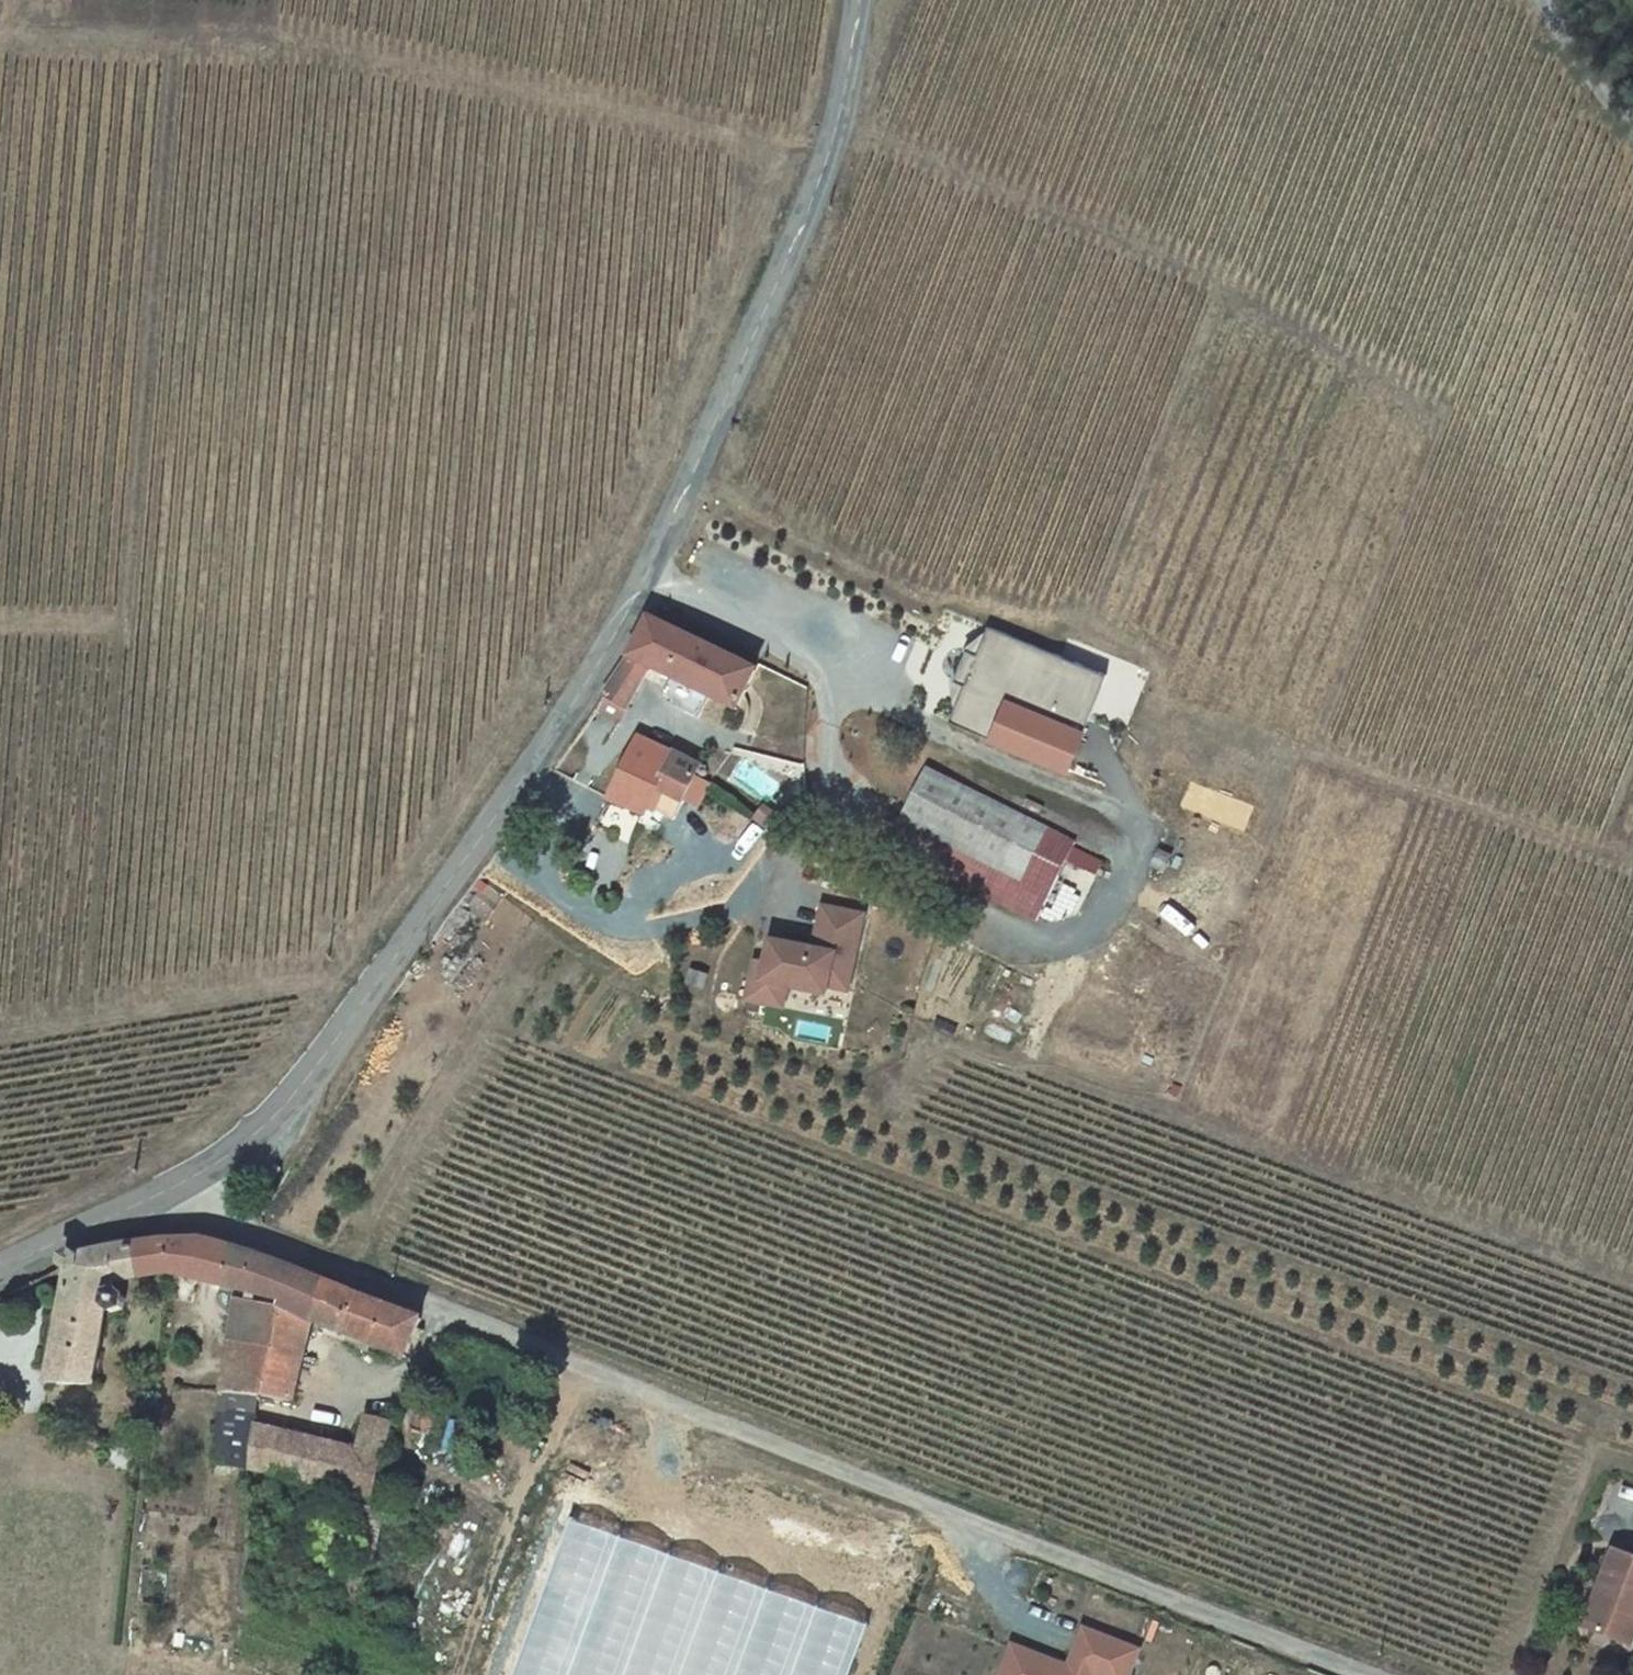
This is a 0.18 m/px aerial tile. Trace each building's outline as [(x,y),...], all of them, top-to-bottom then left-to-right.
[(629,655),(602,694),(621,707),(646,663),(735,707),(754,667),(647,615),(629,655)] [(965,684),(950,720),(1069,769),(1107,674),(989,626),(978,653),(967,649),(954,680),(965,684)] [(637,736),(608,797),(645,814),(649,806),(675,818),(684,800),(695,775),(700,765),(637,736)] [(1077,843),(927,769),(902,820),(951,844),(937,872),(1038,922),(1077,843)] [(695,775),(684,800),(697,806),(709,781),(695,775)] [(762,804),(752,817),(776,836),(786,822),(762,804)] [(864,917),(823,908),(814,952),(802,949),(787,946),(771,943),(767,965),(756,963),(748,1001),(778,1007),(782,987),(787,988),(789,979),(830,988),(849,991),(864,917)] [(830,988),(789,979),(787,988),(828,996),(830,988)] [(787,988),(782,987),(778,1007),(783,1008),(787,988)] [(176,1239),(158,1243),(156,1279),(183,1275),(250,1288),(228,1380),(267,1391),(286,1307),(315,1315),(326,1276),(296,1266),(176,1239)] [(56,1259),(52,1276),(62,1283),(51,1376),(100,1380),(113,1313),(124,1320),(140,1316),(142,1298),(129,1287),(116,1292),(117,1283),(156,1279),(158,1243),(88,1258),(75,1252),(66,1250),(56,1259)] [(424,1313),(326,1276),(315,1315),(286,1307),(267,1391),(298,1400),(318,1318),(414,1353),(424,1313)] [(211,1457),(363,1492),(378,1496),(397,1419),(365,1412),(357,1449),(259,1426),(267,1391),(228,1380),(211,1457)] [(443,1419),(430,1415),(432,1410),(422,1407),(414,1439),(424,1442),(426,1434),(439,1437),(443,1419)] [(546,1524),(575,1536),(592,1494),(563,1482),(546,1524)] [(1611,1550),(1580,1628),(1620,1643),(1632,1612),(1632,1558),(1611,1550)] [(1620,1643),(1628,1646),(1632,1634),(1632,1612),(1620,1643)] [(1083,1627),(1069,1665),(1013,1644),(1001,1674),(1130,1674),(1140,1648),(1083,1627)]
